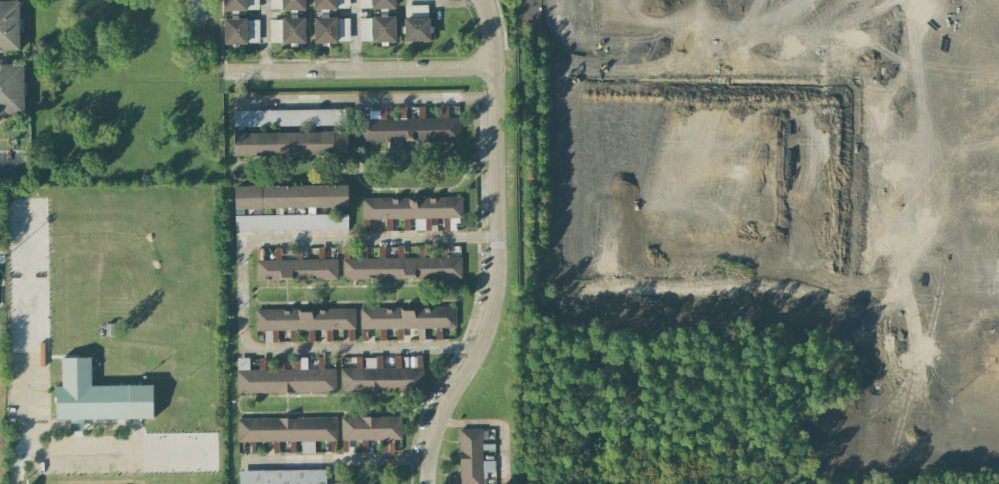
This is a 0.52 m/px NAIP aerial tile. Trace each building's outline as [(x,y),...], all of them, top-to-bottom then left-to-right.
[(223,11),(258,10),(258,0),(223,0),(223,11)] [(269,11),(304,10),(304,0),(269,0),(269,11)] [(336,10),(336,0),(313,0),(314,10),(336,10)] [(338,8),(348,8),(348,0),(338,0),(338,8)] [(394,0),(371,0),(372,9),(395,9),(394,0)] [(0,1),(0,50),(19,50),(19,1),(0,1)] [(427,6),(405,5),(404,17),(427,18),(427,6)] [(314,43),(337,43),(336,17),(313,17),(314,43)] [(372,43),(395,42),(394,17),(372,17),(372,43)] [(304,18),(269,19),(270,44),(305,43),(304,18)] [(348,18),(339,19),(340,41),(349,41),(348,18)] [(429,41),(429,18),(403,19),(404,41),(429,41)] [(223,44),(258,43),(258,19),(223,20),(223,44)] [(359,41),(371,41),(371,19),(359,19),(359,41)] [(24,114),(23,64),(0,64),(0,114),(24,114)] [(459,142),(459,118),(447,118),(447,107),(441,107),(441,118),(424,118),(424,109),(418,109),(418,119),(379,119),(379,112),(368,112),(368,120),(356,120),(356,142),(459,142)] [(233,111),(233,127),(339,125),(339,109),(233,111)] [(233,133),(233,156),(347,155),(346,132),(233,133)] [(347,185),(234,187),(234,209),(347,207),(347,185)] [(361,219),(461,218),(461,198),(361,198),(361,219)] [(234,216),(234,232),(347,230),(347,214),(234,216)] [(461,278),(461,257),(381,258),(341,259),(342,280),(461,278)] [(337,260),(256,259),(256,280),(337,280),(337,260)] [(359,308),(360,329),(455,328),(455,307),(359,308)] [(355,330),(355,308),(255,310),(255,331),(264,330),(264,342),(277,342),(277,331),(355,330)] [(422,390),(421,357),(409,358),(409,367),(401,368),(401,358),(394,359),(394,368),(381,368),(381,357),(364,358),(364,368),(340,368),(341,392),(422,390)] [(152,385),(91,386),(90,358),(61,358),(61,386),(55,386),(55,420),(69,420),(69,431),(83,431),(82,420),(152,419),(152,385)] [(335,392),(335,369),(299,369),(299,361),(293,361),(293,369),(283,369),(249,369),(248,358),(236,358),(236,393),(335,392)] [(336,440),(336,417),(236,419),(237,442),(300,441),(300,453),(313,453),(313,441),(336,440)] [(340,440),(381,440),(381,452),(392,452),(392,441),(401,441),(401,417),(340,417),(340,440)] [(484,472),(494,471),(494,460),(482,461),(481,429),(458,429),(459,483),(484,483),(484,472)] [(238,471),(239,483),(326,483),(326,469),(238,471)]
